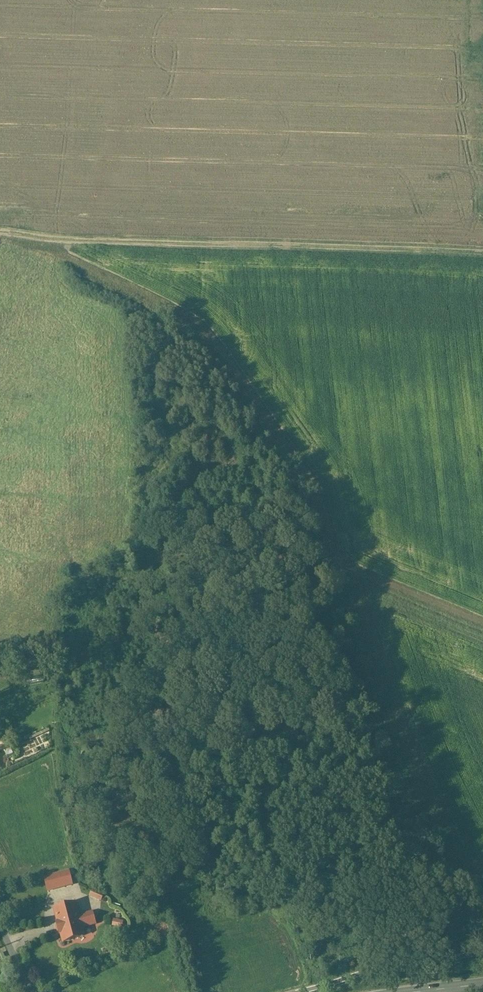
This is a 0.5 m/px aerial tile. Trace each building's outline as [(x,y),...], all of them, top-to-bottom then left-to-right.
[(72,885),(68,871),(45,878),(48,891),(72,885)] [(103,893),(93,890),(90,896),(100,900),(103,893)] [(78,916),(74,903),(54,908),(58,922),(56,922),(59,933),(61,933),(63,941),(83,936),(81,927),(95,923),(92,912),(78,916)] [(125,927),(127,920),(116,917),(114,924),(125,927)]
